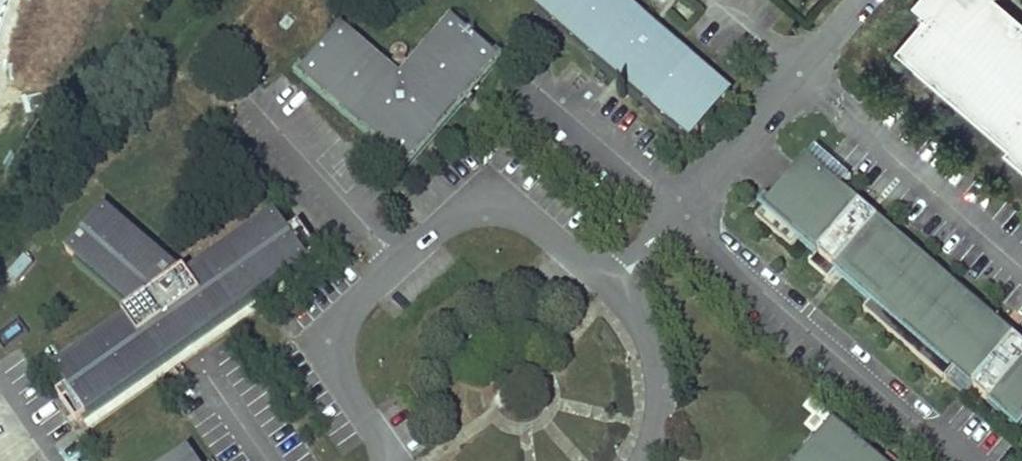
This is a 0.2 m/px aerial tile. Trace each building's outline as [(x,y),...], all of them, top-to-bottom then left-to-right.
[(695,137),(732,95),(695,62),(624,0),(544,0),(535,10),(538,13),(534,17),(690,152),(699,140),(695,137)] [(910,5),(923,17),(895,49),(1004,146),(1002,152),(1021,169),(1021,19),(1001,0),(914,0),(910,5)] [(391,162),(406,175),(507,59),(496,49),(493,53),(451,17),(400,76),(341,26),(296,79),(391,162)] [(754,219),(790,250),(800,239),(818,255),(808,265),(827,282),(836,270),(872,301),(862,312),(945,383),(962,364),(979,379),(972,387),(974,388),(972,390),(986,402),(988,400),(1016,424),(1021,417),(1021,347),(996,325),(999,321),(916,250),(913,253),(840,191),(850,180),(814,149),(789,178),(797,185),(786,197),(779,190),(754,219)] [(797,185),(789,178),(779,190),(786,197),(797,185)] [(67,252),(136,311),(54,368),(67,388),(57,395),(77,423),(318,252),(299,225),(289,232),(276,213),(189,274),(185,272),(179,276),(164,263),(166,260),(105,208),(67,252)] [(832,424),(815,444),(810,440),(803,448),(807,452),(800,460),(874,460),(832,424)] [(189,449),(172,460),(197,460),(189,449)]
